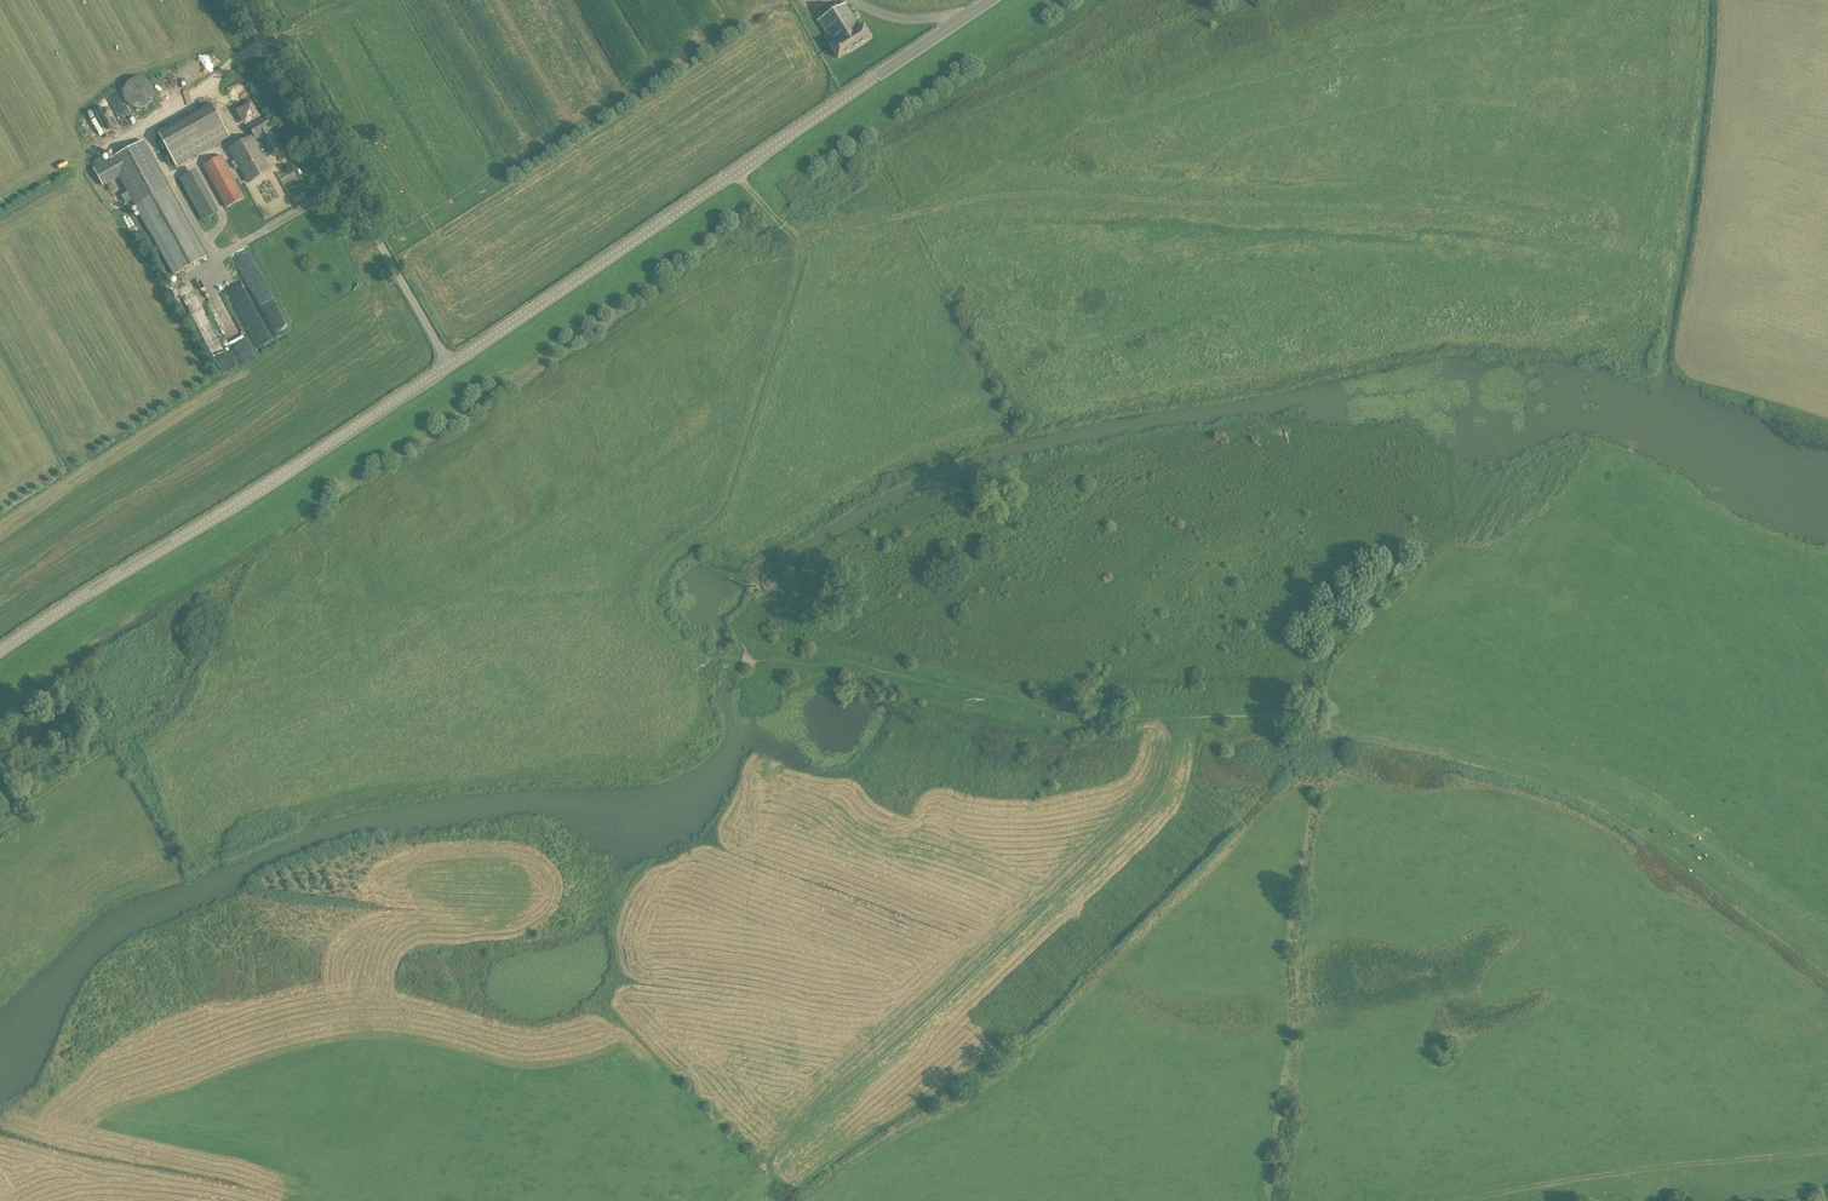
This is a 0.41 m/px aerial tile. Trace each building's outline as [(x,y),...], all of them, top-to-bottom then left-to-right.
[(860,27),(846,4),(819,21),(833,44),(830,46),(838,59),(872,38),(864,25),(860,27)] [(192,77),(220,62),(215,54),(188,68),(192,77)] [(138,108),(139,108),(141,108),(143,107),(144,107),(145,106),(147,106),(148,105),(150,103),(151,102),(152,100),(152,99),(153,98),(153,96),(154,95),(154,93),(154,92),(154,89),(153,88),(153,87),(152,85),(151,84),(150,82),(149,81),(147,80),(146,79),(144,78),(142,78),(140,77),(138,77),(136,77),(134,78),(132,79),(131,79),(130,80),(129,81),(127,82),(126,84),(125,86),(124,88),(124,89),(123,90),(123,91),(123,92),(123,94),(123,95),(124,96),(124,97),(124,98),(125,100),(126,102),(128,103),(129,105),(131,106),(133,107),(135,108),(138,108)] [(115,94),(101,102),(110,120),(125,113),(115,94)] [(245,127),(261,117),(252,101),(236,110),(245,127)] [(176,167),(230,137),(212,105),(158,134),(176,167)] [(279,150),(268,130),(272,128),(269,123),(265,117),(248,127),(255,138),(261,134),(272,154),(279,150)] [(248,182),(271,169),(253,136),(229,149),(235,160),(239,168),(248,182)] [(207,257),(143,141),(93,169),(103,186),(120,177),(134,203),(174,275),(207,257)] [(227,208),(245,198),(221,155),(203,165),(227,208)] [(203,221),(217,213),(194,171),(180,178),(203,221)]
